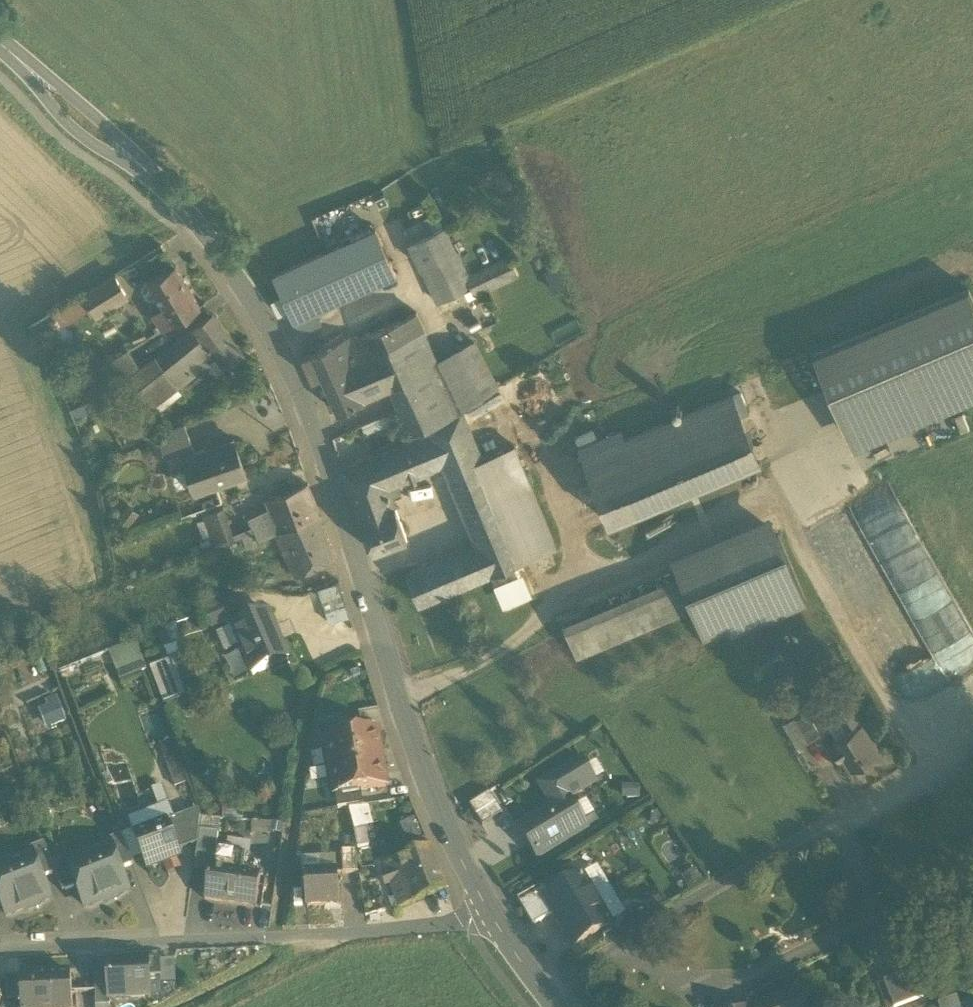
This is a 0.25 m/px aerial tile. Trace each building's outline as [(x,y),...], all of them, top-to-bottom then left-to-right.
[(409,241),(442,225),(435,211),(402,227),(409,241)] [(438,303),(471,287),(465,274),(442,225),(409,241),(438,303)] [(275,274),(295,319),(316,309),(396,273),(376,228),(275,274)] [(509,253),(465,274),(471,287),(475,294),(518,273),(509,253)] [(149,280),(164,306),(191,290),(175,265),(173,266),(149,280)] [(83,293),(97,315),(128,296),(114,274),(83,293)] [(843,427),(972,374),(972,300),(968,289),(813,353),(843,427)] [(200,306),(191,290),(164,306),(154,312),(163,328),(200,306)] [(295,319),(301,332),(322,322),(316,309),(295,319)] [(411,434),(427,426),(462,410),(438,359),(416,313),(366,335),(390,388),(399,408),(411,434)] [(195,327),(200,334),(216,356),(226,368),(243,354),(213,314),(195,327)] [(179,386),(216,356),(200,334),(161,363),(179,386)] [(366,399),(390,388),(366,335),(351,342),(351,340),(346,342),(345,339),(313,353),(322,376),(351,363),(366,399)] [(476,341),(438,359),(462,410),(497,388),(476,341)] [(313,380),(322,376),(313,353),(312,352),(302,356),(313,380)] [(161,396),(163,399),(179,386),(161,363),(156,357),(140,370),(161,396)] [(351,363),(322,376),(338,412),(366,399),(351,363)] [(592,383),(616,443),(665,422),(640,363),(592,383)] [(151,405),(161,396),(140,370),(129,379),(151,405)] [(843,427),(853,450),(972,400),(972,374),(843,427)] [(665,422),(625,439),(628,447),(586,464),(611,523),(759,461),(732,395),(665,422)] [(482,458),(462,410),(427,426),(430,432),(446,468),(477,547),(407,572),(418,604),(524,560),(482,458)] [(157,436),(165,457),(193,447),(185,423),(157,436)] [(575,436),(580,447),(598,440),(593,429),(575,436)] [(580,447),(586,464),(628,447),(625,439),(621,430),(598,440),(580,447)] [(390,486),(446,468),(430,432),(343,468),(361,520),(397,507),(390,486)] [(233,438),(204,448),(206,452),(234,442),(233,438)] [(185,455),(196,485),(213,479),(215,484),(245,474),(234,442),(206,452),(204,448),(185,455)] [(514,445),(482,458),(524,560),(556,547),(514,445)] [(308,485),(267,500),(270,507),(281,531),(319,515),(308,485)] [(842,502),(818,514),(826,530),(814,536),(825,558),(861,541),(842,502)] [(127,503),(116,517),(128,526),(139,512),(127,503)] [(211,535),(214,545),(233,538),(232,534),(222,507),(204,514),(205,518),(211,535)] [(281,531),(270,507),(248,518),(252,527),(259,541),(275,534),(281,531)] [(361,520),(372,552),(407,539),(397,507),(361,520)] [(670,554),(678,573),(778,532),(770,513),(670,554)] [(333,557),(319,515),(281,531),(275,534),(295,577),(333,557)] [(202,538),(211,535),(205,518),(196,520),(202,538)] [(252,527),(232,534),(233,538),(233,539),(241,537),(245,548),(259,541),(252,527)] [(692,606),(703,632),(727,622),(730,629),(805,598),(778,532),(678,573),(692,606)] [(562,621),(576,654),(692,606),(678,573),(562,621)] [(205,613),(212,629),(243,617),(237,601),(205,613)] [(323,611),(326,620),(344,615),(341,605),(323,611)] [(242,648),(254,678),(270,671),(269,667),(286,660),(288,664),(289,663),(280,641),(277,643),(265,616),(233,629),(234,630),(236,630),(243,647),(242,648)] [(234,630),(233,629),(216,635),(225,655),(242,648),(243,647),(236,630),(234,630)] [(148,671),(136,641),(108,652),(120,682),(148,671)] [(172,661),(150,669),(163,705),(185,697),(172,661)] [(39,711),(46,731),(67,723),(57,697),(46,701),(48,707),(39,711)] [(838,712),(848,729),(861,722),(847,699),(835,707),(838,712)] [(848,729),(838,712),(826,719),(837,737),(848,729)] [(809,714),(798,721),(809,738),(820,732),(809,714)] [(797,745),(809,738),(798,721),(795,716),(783,723),(797,745)] [(843,754),(852,768),(879,751),(861,722),(848,729),(837,737),(834,739),(837,744),(832,748),(838,758),(843,754)] [(325,728),(327,741),(352,737),(350,724),(325,728)] [(327,741),(331,769),(381,760),(377,733),(352,737),(327,741)] [(188,782),(173,740),(159,745),(175,787),(188,782)] [(386,788),(381,760),(331,769),(336,796),(361,792),(386,788)] [(553,808),(518,829),(537,860),(588,829),(582,821),(574,807),(569,800),(596,783),(594,780),(586,767),(582,760),(539,786),(553,808)] [(596,761),(586,767),(594,780),(604,774),(596,761)] [(158,808),(169,804),(163,785),(152,789),(158,808)] [(640,787),(623,787),(623,800),(640,801),(640,787)] [(336,796),(338,810),(350,808),(364,806),(361,792),(336,796)] [(490,793),(470,807),(483,827),(503,814),(490,793)] [(586,800),(574,807),(582,821),(595,813),(586,800)] [(132,829),(135,836),(167,824),(176,820),(169,804),(158,808),(129,820),(132,829)] [(350,808),(354,830),(366,827),(373,826),(369,805),(364,806),(350,808)] [(243,807),(223,806),(222,819),(243,820),(243,807)] [(659,812),(651,810),(644,816),(647,824),(655,826),(661,820),(659,812)] [(167,824),(178,852),(197,845),(201,818),(199,812),(176,820),(167,824)] [(409,848),(427,840),(417,817),(399,825),(409,848)] [(209,869),(213,869),(216,851),(220,821),(202,818),(194,867),(209,869)] [(271,821),(252,820),(251,834),(270,835),(271,821)] [(142,856),(148,871),(180,858),(178,852),(167,824),(135,836),(142,856)] [(370,849),(366,827),(354,830),(357,851),(370,849)] [(121,835),(131,860),(142,856),(135,836),(132,829),(121,833),(121,835)] [(114,853),(120,870),(133,865),(131,860),(121,835),(107,841),(110,847),(111,847),(114,853)] [(341,838),(342,851),(355,850),(353,838),(341,838)] [(226,852),(250,854),(251,843),(228,840),(226,852)] [(42,878),(55,873),(52,862),(44,843),(28,849),(31,856),(32,855),(35,861),(42,878)] [(110,847),(86,857),(88,863),(114,853),(111,847),(110,847)] [(384,866),(399,907),(446,890),(430,849),(384,866)] [(358,873),(355,850),(342,851),(343,874),(358,873)] [(216,851),(213,869),(227,872),(243,874),(246,854),(216,851)] [(77,887),(85,907),(104,900),(105,903),(116,899),(115,896),(128,891),(120,870),(114,853),(88,863),(86,857),(70,863),(68,864),(77,887)] [(31,856),(7,865),(10,871),(35,861),(32,855),(31,856)] [(337,855),(321,856),(322,873),(338,873),(337,855)] [(67,856),(52,862),(55,873),(63,893),(77,887),(68,864),(70,863),(67,856)] [(306,857),(306,874),(322,873),(321,856),(306,857)] [(6,915),(25,908),(26,911),(37,907),(36,904),(49,899),(42,878),(35,861),(10,871),(7,865),(0,867),(0,899),(6,915)] [(598,868),(583,877),(611,926),(626,916),(598,868)] [(205,899),(222,902),(227,872),(213,869),(209,869),(205,899)] [(696,871),(681,880),(689,892),(703,883),(696,871)] [(243,874),(227,872),(222,902),(256,907),(261,877),(243,874)] [(306,874),(308,907),(328,906),(328,903),(339,902),(338,873),(322,873),(306,874)] [(573,948),(611,926),(583,877),(578,880),(575,876),(571,875),(562,880),(561,884),(564,888),(554,894),(545,900),(554,914),(573,948)] [(533,927),(554,914),(545,900),(554,894),(547,883),(518,900),(533,927)] [(655,892),(646,898),(654,910),(663,905),(655,892)] [(109,998),(149,997),(148,978),(147,961),(147,960),(108,961),(108,973),(109,998)] [(147,961),(148,978),(161,977),(160,961),(160,960),(147,961)] [(172,960),(160,961),(161,977),(161,983),(173,983),(172,960)] [(893,1006),(901,1006),(926,998),(915,970),(884,983),(893,1006)] [(94,974),(95,1006),(110,1005),(109,998),(108,973),(94,974)] [(21,1006),(71,1006),(70,976),(20,979),(21,1000),(21,1006)] [(161,983),(161,977),(148,978),(149,997),(161,996),(161,983)] [(7,979),(8,1001),(21,1000),(20,979),(7,979)] [(765,1006),(801,1006),(795,993),(765,1006)] [(939,1006),(960,1006),(957,997),(938,1005),(939,1006)]
